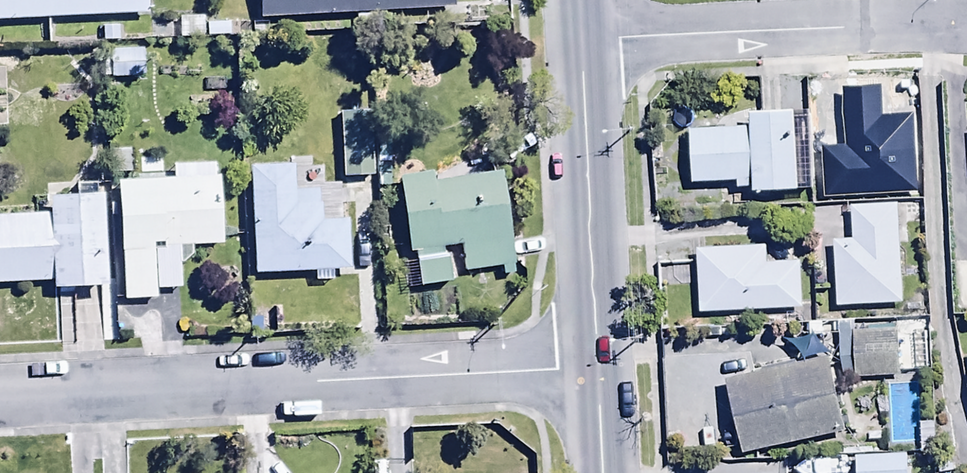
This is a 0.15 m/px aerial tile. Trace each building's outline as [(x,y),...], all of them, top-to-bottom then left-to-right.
[(149,17),(148,0),(0,0),(0,23),(149,17)] [(260,21),(356,16),(356,32),(373,31),(372,14),(451,10),(451,0),(259,0),(260,21)] [(145,54),(112,53),(112,80),(145,81),(145,54)] [(823,108),(823,115),(803,116),(807,189),(826,188),(827,193),(883,191),(881,146),(887,146),(886,132),(881,132),(881,106),(823,108)] [(693,133),(695,187),(741,185),(741,192),(757,192),(757,196),(800,194),(797,115),(754,116),(754,131),(693,133)] [(372,117),(343,118),(346,179),(375,178),(372,117)] [(174,182),(119,185),(124,306),(160,304),(159,294),(181,293),(180,250),(224,248),(221,182),(217,182),(217,167),(174,169),(174,182)] [(250,172),(257,278),(351,272),(348,223),(326,225),(324,192),(297,194),(295,169),(250,172)] [(431,176),(399,180),(409,256),(418,255),(423,289),(455,284),(451,251),(461,249),(465,276),(504,271),(505,277),(517,275),(503,176),(433,186),(431,176)] [(54,285),(55,294),(109,292),(106,199),(53,200),(53,218),(0,220),(0,287),(54,285)] [(854,244),(835,244),(838,310),(903,308),(900,208),(853,210),(854,244)] [(793,266),(793,250),(699,253),(701,316),(804,313),(802,265),(793,266)] [(897,333),(854,336),(857,380),(900,377),(897,333)] [(829,362),(728,382),(743,458),(844,438),(829,362)] [(858,460),(858,472),(909,472),(908,458),(858,460)]
